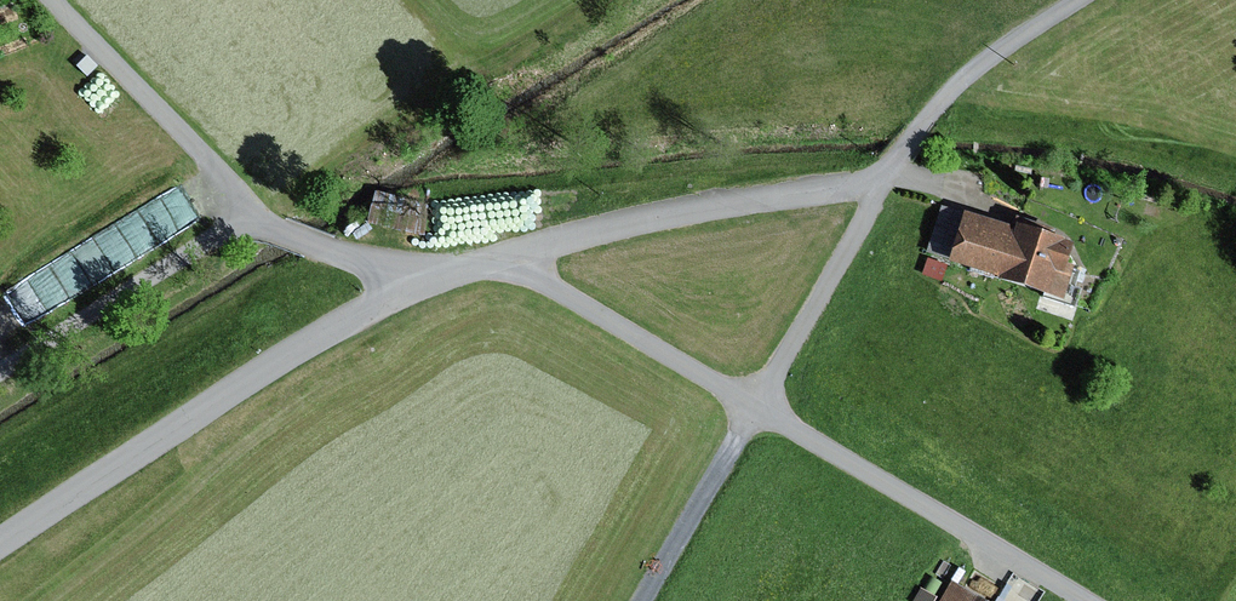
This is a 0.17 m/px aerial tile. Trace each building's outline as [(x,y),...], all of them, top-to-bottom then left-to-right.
[(427,204),(374,193),(368,225),(423,235),(427,204)] [(1013,229),(939,206),(925,254),(947,260),(945,264),(995,279),(994,282),(1062,303),(1073,266),(1065,264),(1072,244),(1013,226),(1013,229)] [(951,582),(940,600),(983,600),(951,582)]
